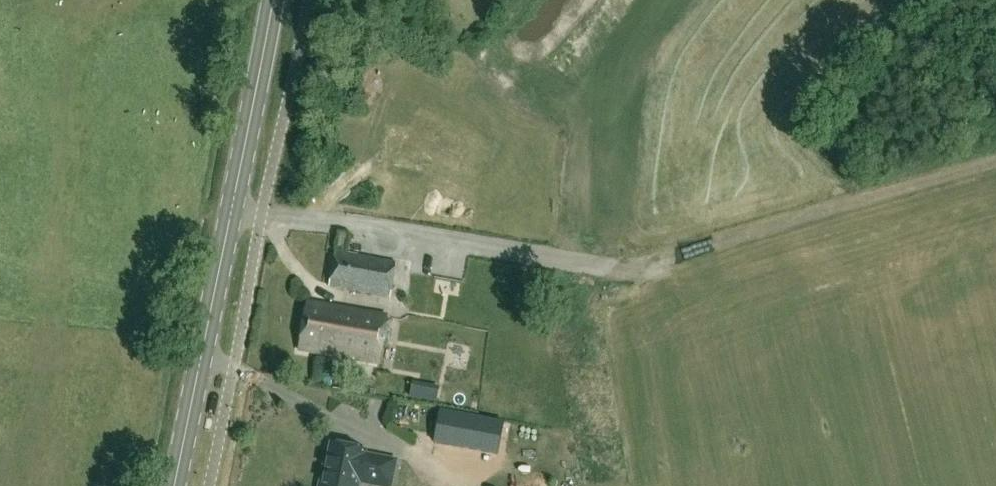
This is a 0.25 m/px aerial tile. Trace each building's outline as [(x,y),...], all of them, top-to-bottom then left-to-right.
[(389,296),(395,261),(334,251),(328,285),(389,296)] [(377,362),(386,315),(308,301),(300,349),(377,362)] [(440,412),(434,443),(498,455),(503,423),(440,412)] [(359,473),(360,470),(390,476),(393,458),(363,452),(364,449),(331,442),(326,466),(359,473)] [(388,485),(390,476),(360,470),(359,473),(326,466),(323,466),(319,485),(356,485),(358,479),(388,485)]
